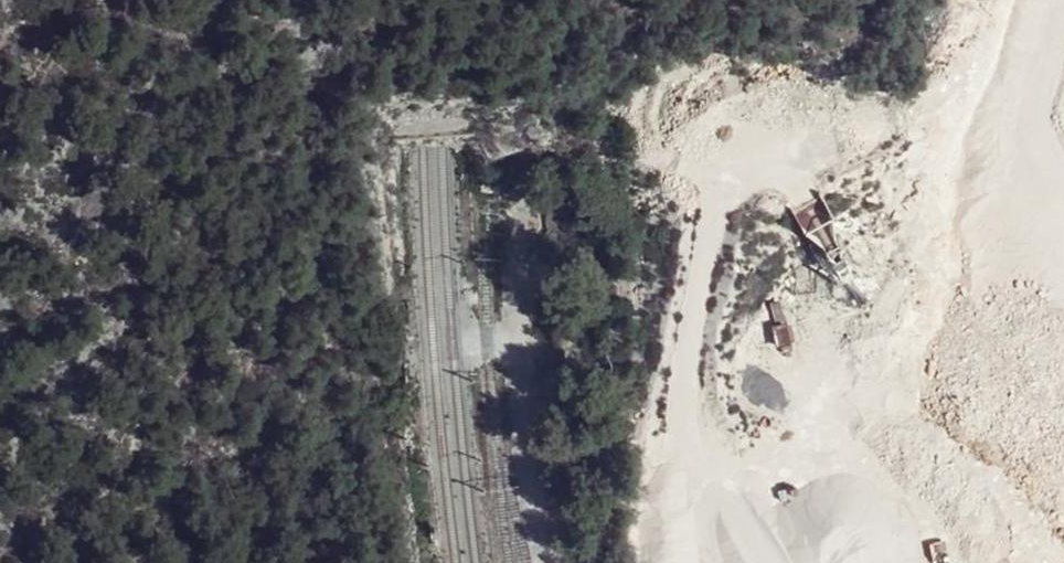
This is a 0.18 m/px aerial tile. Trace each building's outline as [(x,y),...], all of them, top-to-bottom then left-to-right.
[(993,543),(1045,517),(1034,493),(890,562),(1002,562),(993,543)]
